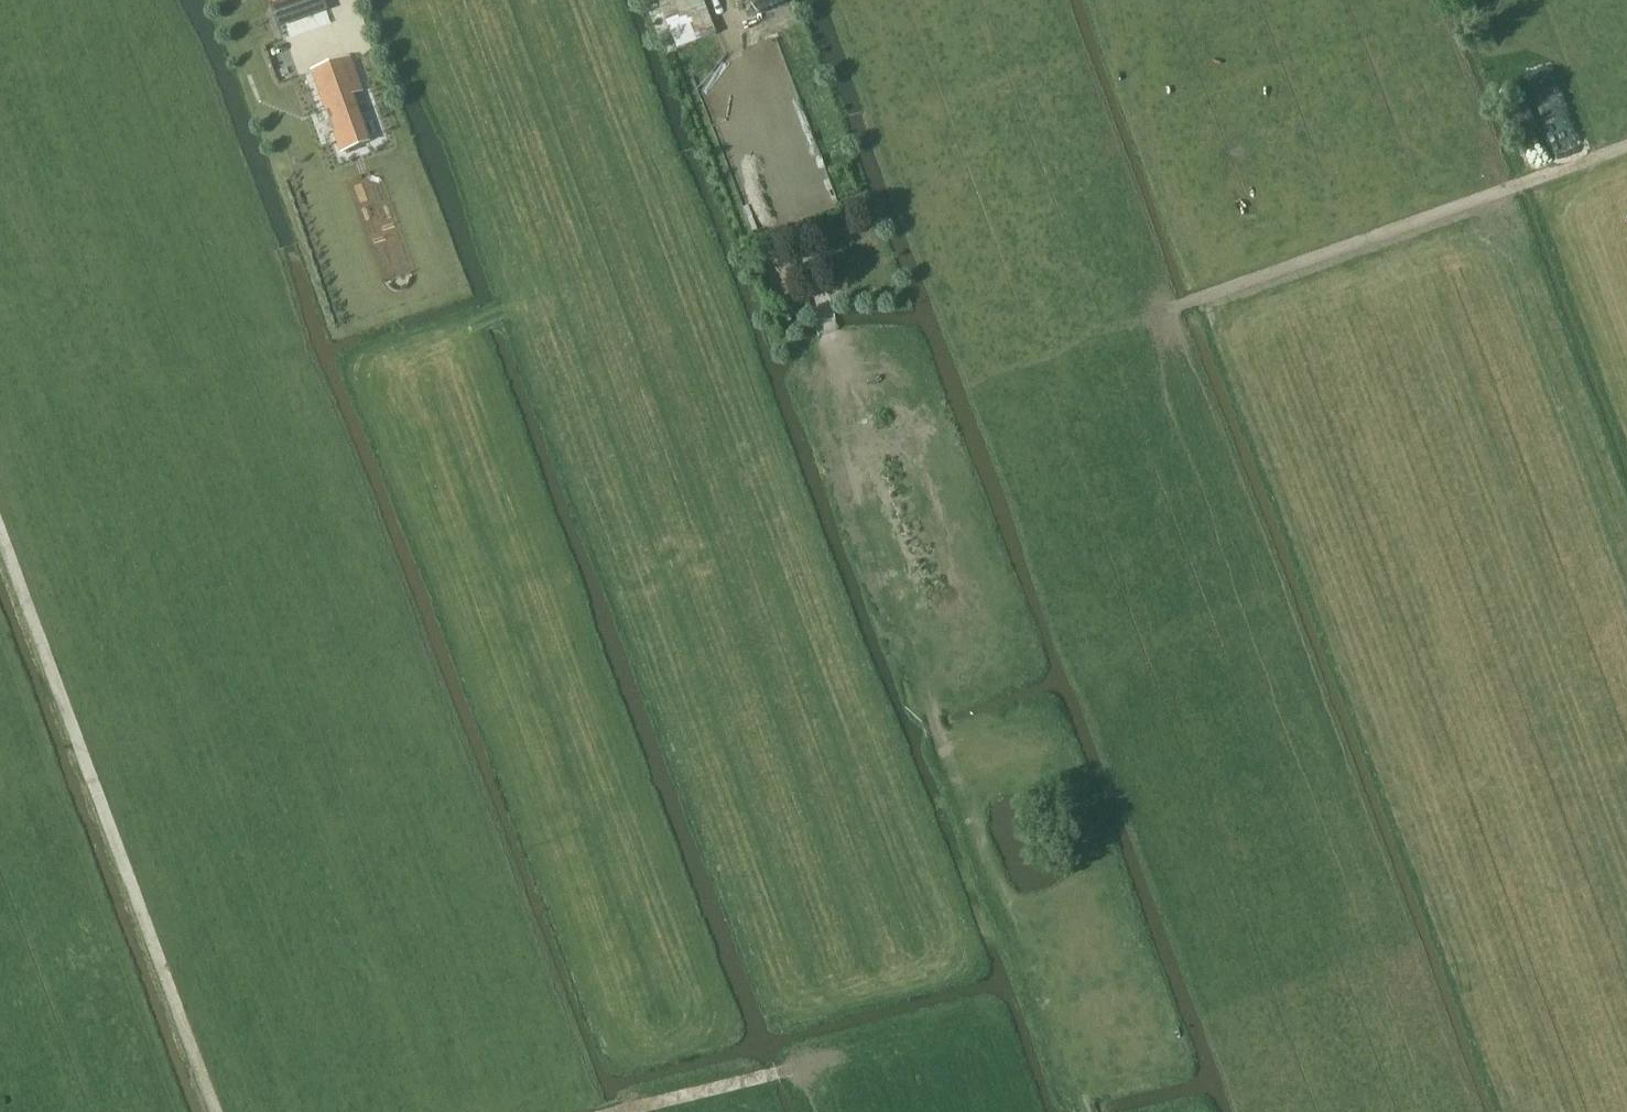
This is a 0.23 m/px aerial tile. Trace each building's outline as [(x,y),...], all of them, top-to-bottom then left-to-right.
[(677,52),(695,45),(715,37),(707,17),(701,0),(657,0),(677,52)] [(349,59),(313,72),(343,153),(368,145),(351,96),(361,93),(349,59)]
